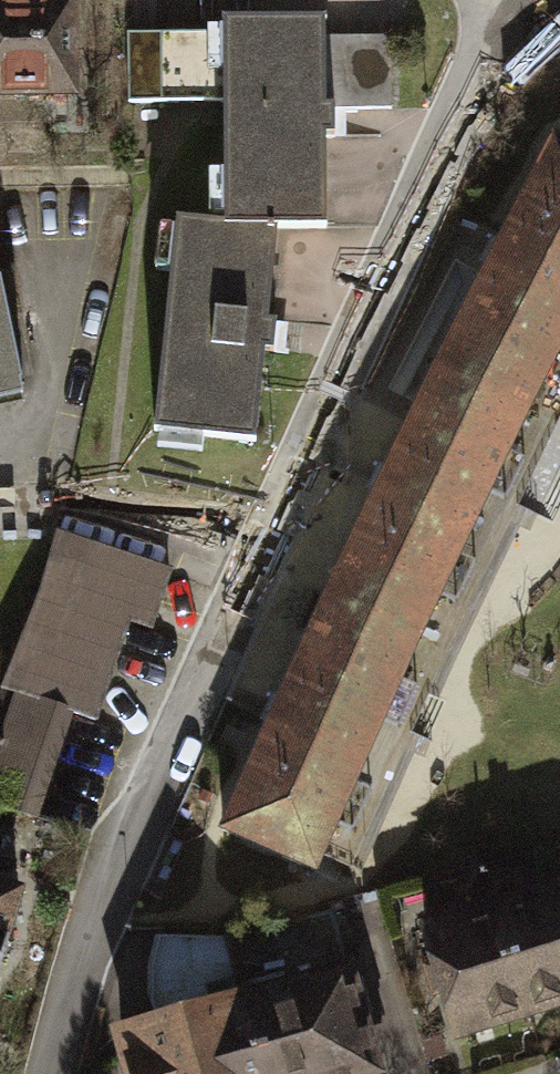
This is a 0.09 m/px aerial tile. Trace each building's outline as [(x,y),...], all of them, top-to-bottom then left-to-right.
[(105,96),(101,0),(0,0),(0,98),(105,96)] [(350,217),(339,21),(211,26),(219,222),(350,217)] [(425,463),(255,828),(351,877),(524,511),(559,439),(559,188),(425,463)] [(288,230),(165,222),(151,416),(274,424),(288,230)] [(67,398),(39,266),(0,272),(0,411),(67,398)] [(182,572),(63,531),(5,699),(112,736),(149,628),(163,634),(182,572)] [(0,879),(0,1038),(15,1042),(49,894),(0,879)] [(453,928),(488,1039),(559,1017),(559,895),(453,928)] [(133,1031),(146,1073),(408,1073),(374,968),(133,1031)]
